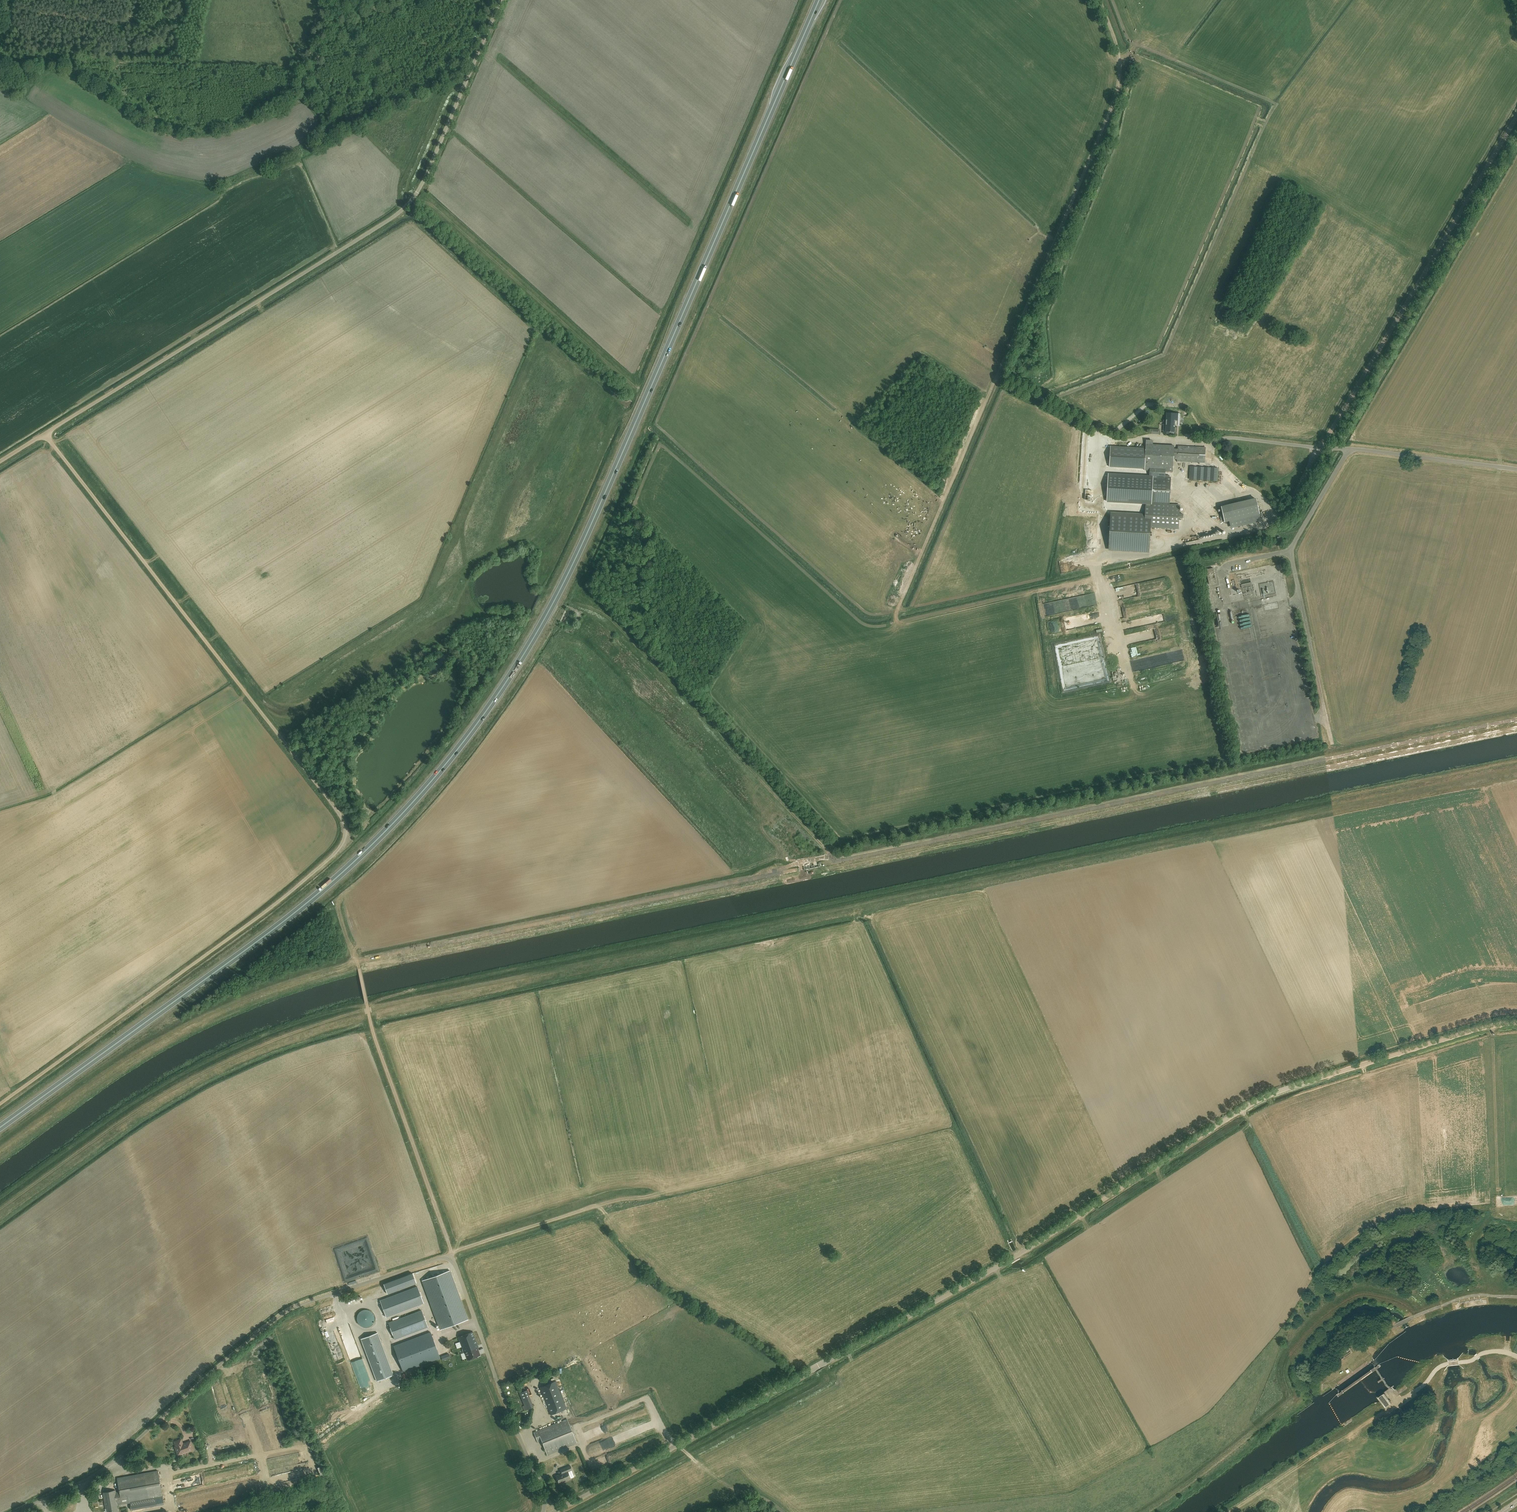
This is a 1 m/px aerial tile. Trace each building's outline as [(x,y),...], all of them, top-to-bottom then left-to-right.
[(1166,422),(1175,423),(1179,423),(1179,420),(1180,420),(1180,414),(1176,414),(1176,413),(1167,413),(1166,422)] [(1166,422),(1166,424),(1165,424),(1165,427),(1164,427),(1164,434),(1169,434),(1169,431),(1175,432),(1175,423),(1166,422)] [(1108,501),(1146,503),(1145,515),(1111,513),(1109,549),(1149,552),(1150,525),(1178,527),(1180,506),(1169,505),(1171,478),(1165,477),(1165,472),(1173,472),(1174,446),(1146,444),(1146,449),(1111,447),(1110,467),(1150,469),(1149,477),(1109,474),(1108,501)] [(1205,464),(1206,448),(1178,446),(1177,462),(1205,464)] [(1224,512),(1258,506),(1256,498),(1254,498),(1252,490),(1246,491),(1246,495),(1221,499),(1224,512)] [(1259,505),(1225,512),(1227,522),(1261,515),(1259,505)] [(1062,570),(1089,564),(1088,560),(1061,566),(1062,570)] [(1213,568),(1206,569),(1209,584),(1216,582),(1213,568)] [(1272,574),(1252,577),(1253,586),(1260,585),(1259,582),(1272,580),(1272,574)] [(1076,598),(1050,602),(1052,612),(1090,606),(1089,598),(1084,599),(1085,604),(1078,605),(1076,598)] [(1161,623),(1133,629),(1134,631),(1144,629),(1145,633),(1162,629),(1161,623)] [(1148,653),(1156,652),(1155,642),(1146,643),(1148,653)] [(94,1064),(108,1054),(107,1051),(92,1062),(94,1064)] [(440,1329),(468,1319),(461,1300),(450,1270),(422,1281),(440,1329)] [(416,1283),(412,1273),(384,1284),(387,1294),(416,1283)] [(417,1287),(380,1301),(386,1317),(424,1303),(417,1287)] [(364,1309),(362,1310),(359,1311),(358,1312),(357,1314),(357,1315),(356,1317),(356,1319),(356,1321),(357,1322),(358,1324),(359,1325),(361,1326),(362,1327),(364,1327),(366,1328),(367,1327),(369,1327),(370,1326),(371,1325),(373,1324),(374,1323),(374,1321),(375,1320),(375,1318),(375,1316),(374,1314),(372,1311),(370,1310),(369,1309),(366,1309),(364,1309)] [(389,1323),(395,1339),(428,1327),(422,1311),(389,1323)] [(440,1358),(430,1332),(394,1346),(404,1372),(440,1358)] [(467,1360),(480,1356),(477,1348),(479,1348),(473,1332),(458,1337),(464,1353),(465,1352),(467,1360)] [(393,1375),(377,1333),(361,1339),(377,1381),(393,1375)] [(555,1381),(539,1388),(550,1415),(566,1409),(555,1381)] [(521,1398),(529,1395),(526,1390),(519,1393),(521,1398)] [(1379,1397),(1382,1402),(1388,1398),(1385,1393),(1379,1397)] [(1388,1398),(1382,1402),(1386,1407),(1392,1403),(1388,1398)] [(627,1415),(621,1418),(625,1425),(631,1422),(627,1415)] [(548,1455),(577,1443),(567,1419),(534,1433),(538,1442),(542,1440),(548,1455)] [(183,1444),(181,1439),(174,1442),(176,1446),(175,1447),(178,1454),(183,1452),(183,1453),(194,1449),(191,1441),(185,1443),(185,1444),(183,1444)] [(562,1473),(556,1476),(559,1483),(571,1479),(568,1471),(572,1470),(570,1466),(561,1470),(562,1473)] [(116,1493),(115,1491),(102,1493),(105,1509),(107,1508),(108,1511),(118,1511),(117,1507),(116,1504),(118,1504),(122,1503),(129,1502),(131,1509),(131,1511),(151,1508),(150,1505),(164,1503),(162,1496),(158,1471),(117,1479),(120,1492),(116,1493)] [(175,1485),(176,1489),(195,1485),(194,1478),(173,1483),(174,1486),(175,1485)]
